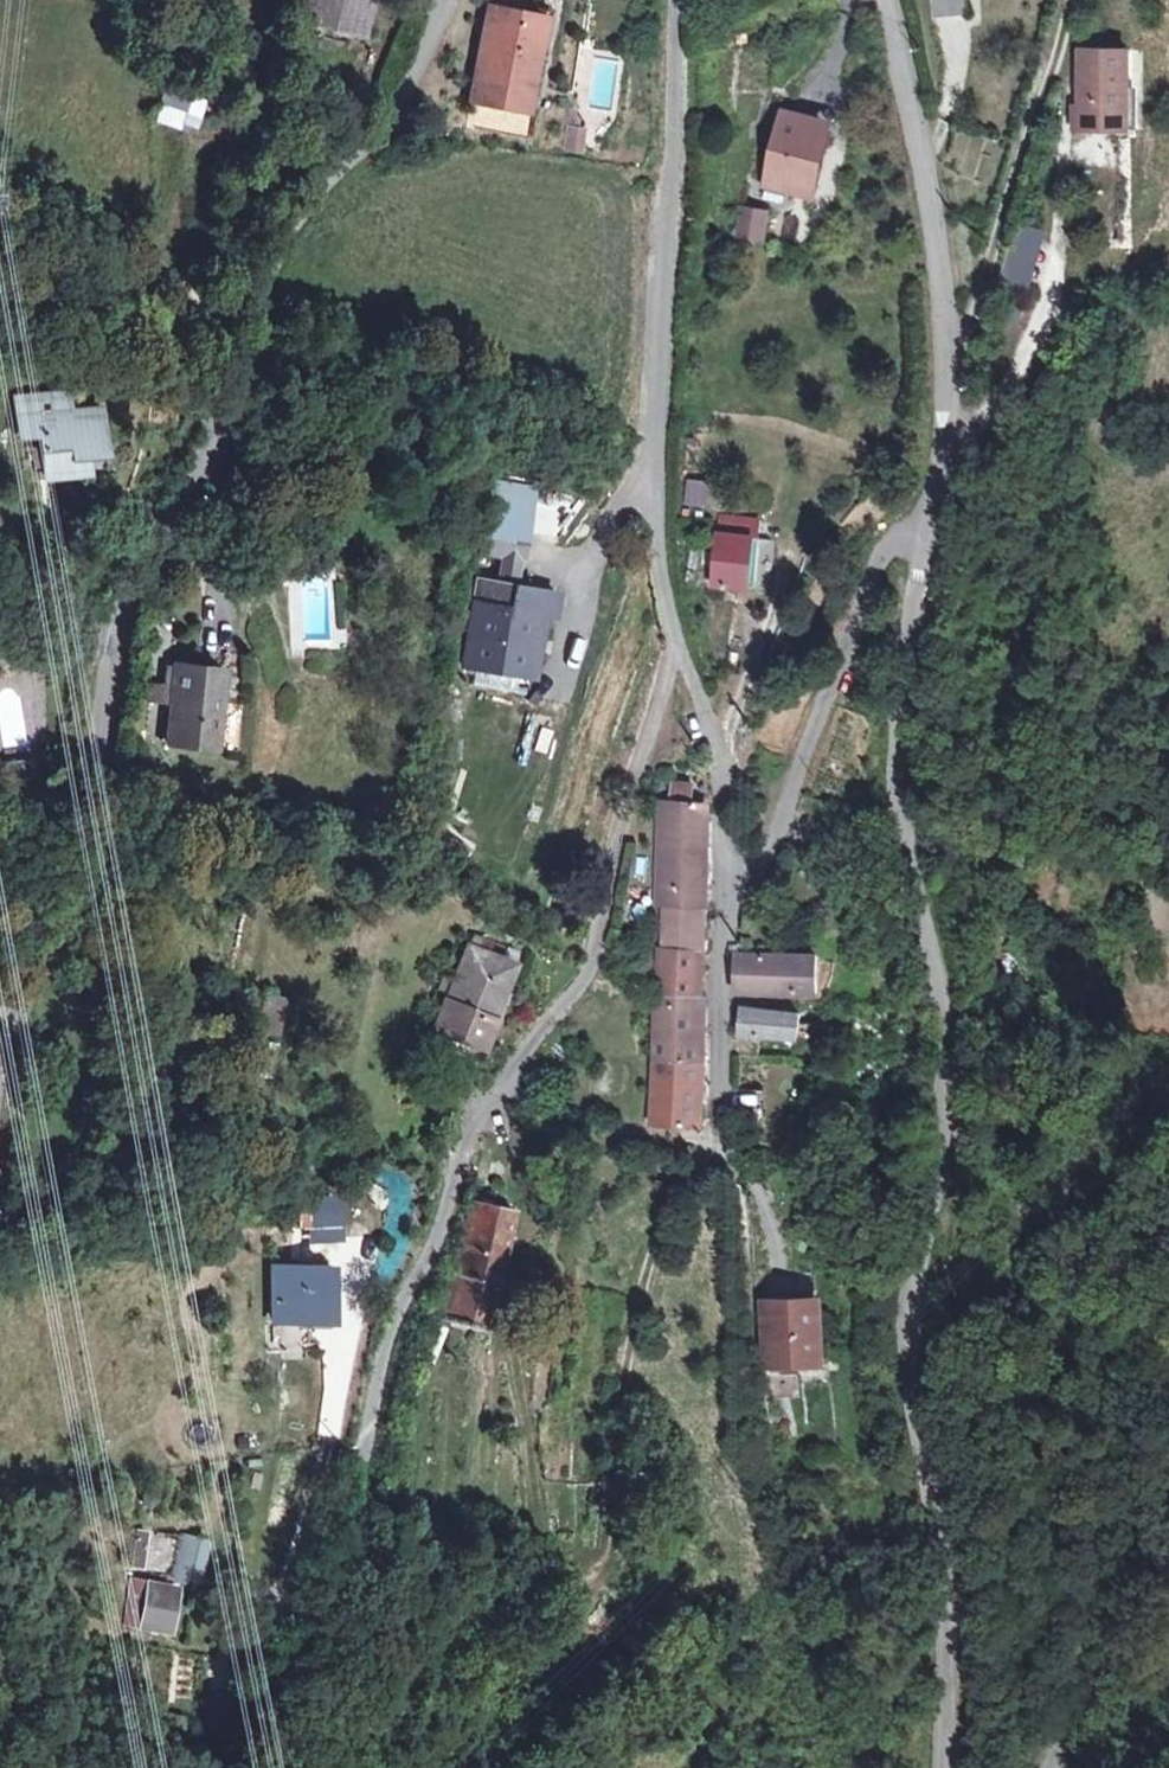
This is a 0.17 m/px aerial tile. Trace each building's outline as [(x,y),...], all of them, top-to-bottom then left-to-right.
[(354,2),(403,27),(416,0),(355,0),(354,2)] [(962,0),(928,0),(930,16),(963,13),(962,0)] [(506,42),(509,30),(491,25),(488,38),(506,42)] [(536,74),(546,39),(509,30),(506,42),(488,38),(460,144),(520,160),(542,76),(536,74)] [(1123,116),(1121,46),(1075,49),(1078,132),(1094,132),(1093,117),(1123,116)] [(1130,46),(1121,46),(1123,116),(1132,115),(1130,46)] [(189,108),(212,119),(224,92),(202,82),(189,108)] [(817,202),(833,139),(791,129),(776,192),(817,202)] [(572,130),(567,155),(586,159),(591,134),(572,130)] [(771,249),(776,216),(742,210),(737,244),(771,249)] [(1030,296),(1048,232),(1021,224),(1001,289),(1030,296)] [(109,473),(147,470),(144,430),(99,434),(97,414),(51,419),(55,456),(76,454),(79,491),(111,489),(109,473)] [(688,512),(712,512),(713,486),(689,486),(688,512)] [(546,507),(544,530),(564,531),(565,509),(546,507)] [(535,529),(486,522),(482,552),(509,555),(525,557),(530,558),(535,529)] [(720,558),(718,591),(758,594),(762,545),(721,540),(720,558)] [(525,557),(509,555),(505,582),(521,584),(525,557)] [(711,590),(718,591),(720,558),(710,557),(708,574),(713,574),(711,590)] [(337,567),(318,566),(318,581),(338,582),(337,567)] [(535,614),(550,616),(558,617),(562,590),(521,584),(505,582),(491,580),(481,669),(527,675),(535,614)] [(542,677),(550,616),(535,614),(527,675),(542,677)] [(236,667),(184,663),(179,741),(229,746),(236,667)] [(674,806),(697,806),(697,788),(675,787),(674,806)] [(658,912),(701,913),(707,809),(693,810),(672,809),(660,809),(658,912)] [(694,1020),(701,913),(658,912),(658,1064),(702,1066),(705,1020),(694,1020)] [(468,950),(464,959),(480,964),(484,955),(468,950)] [(766,957),(734,957),(733,994),(815,993),(815,956),(766,957)] [(509,974),(464,959),(434,1044),(479,1060),(509,974)] [(797,1040),(798,1025),(798,1016),(770,1013),(740,1010),(739,1039),(765,1037),(797,1040)] [(816,1027),(798,1025),(797,1040),(814,1042),(816,1027)] [(702,1066),(658,1064),(657,1127),(698,1131),(702,1066)] [(309,1243),(346,1243),(346,1200),(309,1200),(309,1243)] [(489,1352),(505,1230),(463,1224),(443,1347),(489,1352)] [(330,1265),(278,1267),(280,1328),(332,1327),(330,1265)] [(825,1309),(775,1312),(781,1378),(830,1374),(825,1309)] [(133,1571),(177,1571),(177,1532),(133,1532),(133,1571)] [(201,1584),(212,1540),(183,1533),(173,1578),(201,1584)] [(125,1627),(141,1628),(145,1578),(129,1577),(125,1627)] [(178,1622),(158,1615),(145,1656),(167,1661),(178,1622)]
